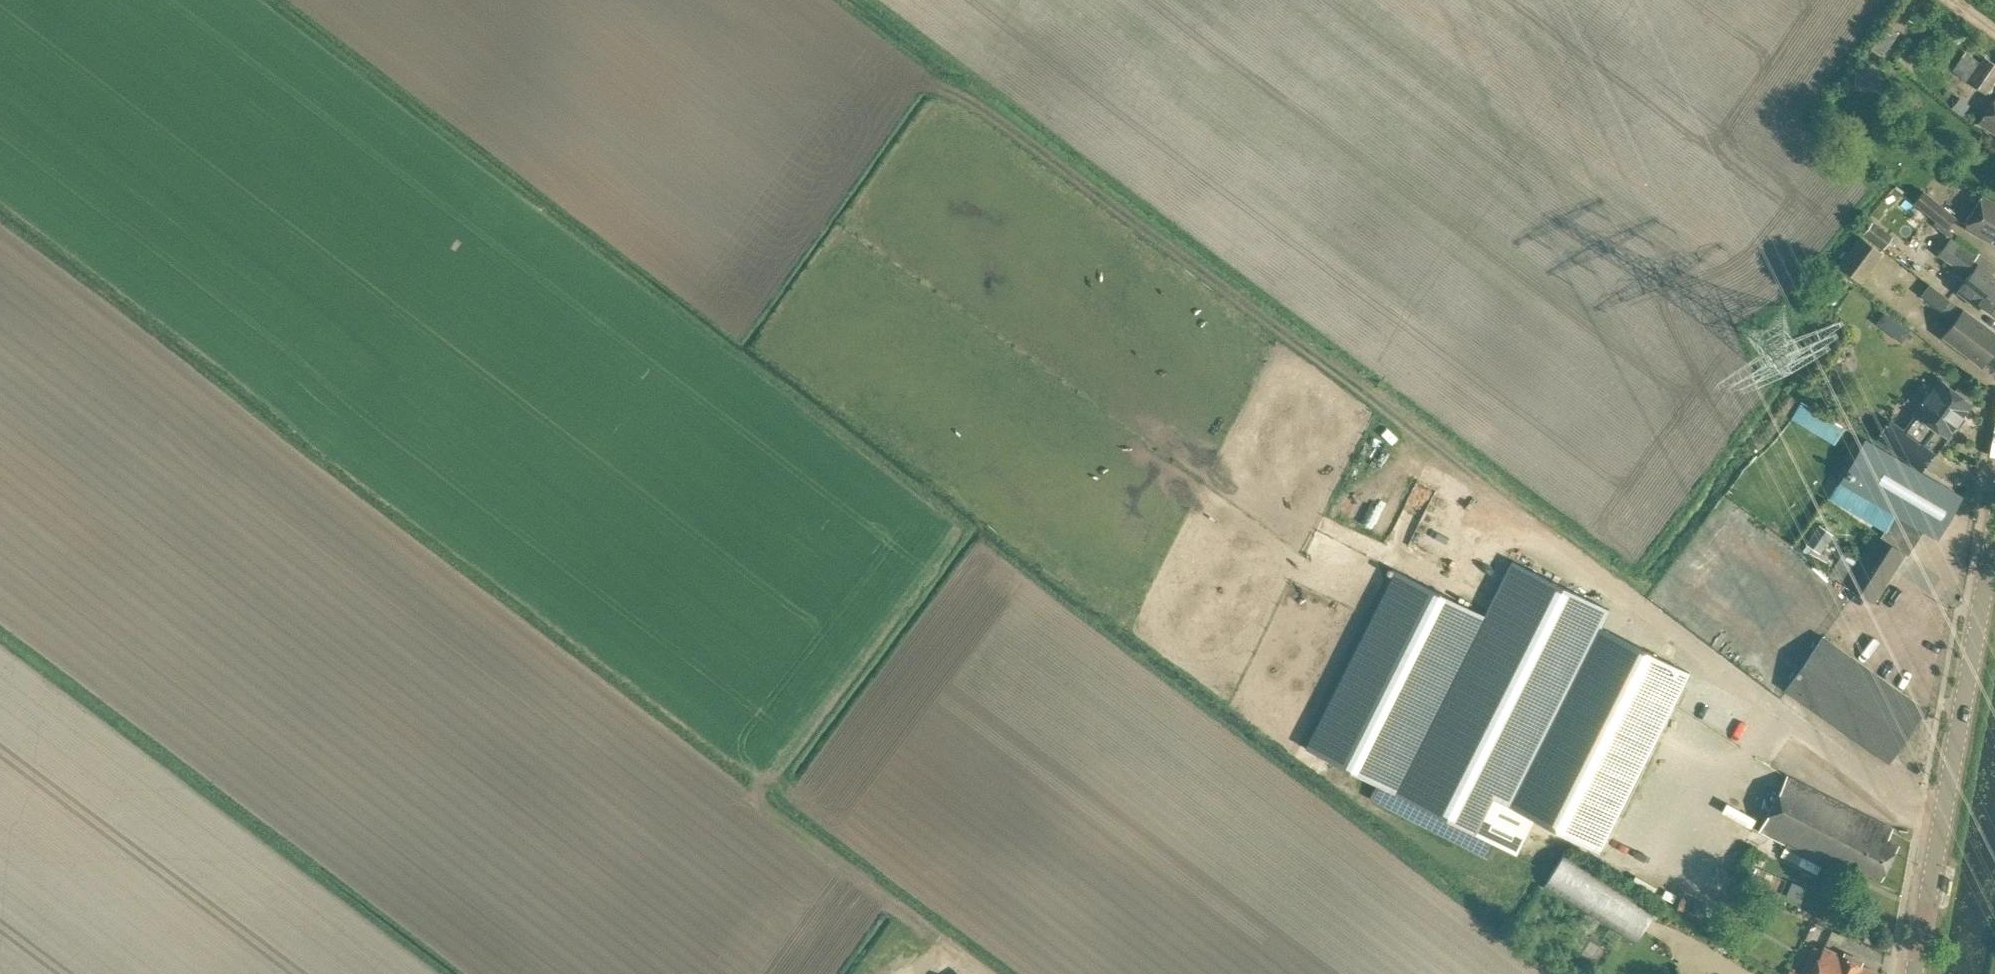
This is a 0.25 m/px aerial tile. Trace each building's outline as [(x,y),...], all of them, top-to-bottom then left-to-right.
[(1965,82),(1979,62),(1965,52),(1950,71),(1965,82)] [(1966,81),(1984,94),(1994,79),(1994,65),(1983,57),(1966,81)] [(1978,125),(1994,136),(1994,99),(1978,125)] [(1913,200),(1935,218),(1945,226),(1952,217),(1921,191),(1913,200)] [(1981,196),(1970,216),(1969,215),(1962,227),(1990,242),(1992,239),(1994,240),(1994,203),(1981,196)] [(1863,234),(1882,248),(1891,236),(1871,222),(1863,234)] [(1859,237),(1837,266),(1860,282),(1881,253),(1859,237)] [(1994,314),(1994,278),(1991,275),(1994,269),(1994,266),(1978,254),(1975,258),(1950,239),(1938,256),(1967,276),(1956,292),(1972,304),(1971,304),(1977,309),(1980,305),(1994,316),(1994,314)] [(1982,367),(1994,349),(1994,334),(1929,286),(1922,296),(1943,312),(1941,314),(1953,323),(1942,337),(1982,367)] [(1936,428),(1945,436),(1969,404),(1940,382),(1903,432),(1922,446),(1936,428)] [(1843,429),(1800,404),(1791,419),(1834,444),(1843,429)] [(1876,437),(1921,469),(1932,453),(1886,422),(1876,437)] [(1864,441),(1840,482),(1881,506),(1895,514),(1881,539),(1875,535),(1844,584),(1873,602),(1904,554),(1907,556),(1923,531),(1937,539),(1962,497),(1906,464),(1865,439),(1864,441)] [(1819,553),(1831,536),(1819,527),(1807,544),(1819,553)] [(1599,628),(1608,609),(1512,561),(1485,616),(1395,571),(1306,748),(1376,784),(1370,797),(1489,857),(1496,843),(1515,853),(1532,818),(1599,852),(1689,673),(1599,628)] [(1889,763),(1926,710),(1822,637),(1785,691),(1889,763)] [(1881,879),(1898,845),(1887,839),(1892,829),(1787,776),(1759,831),(1837,868),(1838,865),(1856,874),(1859,868),(1881,879)] [(1635,944),(1656,910),(1567,852),(1545,886),(1635,944)] [(1866,932),(1848,924),(1844,922),(1839,933),(1861,943),(1866,932)] [(1748,940),(1747,923),(1735,923),(1736,940),(1748,940)] [(1878,973),(1823,947),(1810,973),(1877,973),(1878,973)]
